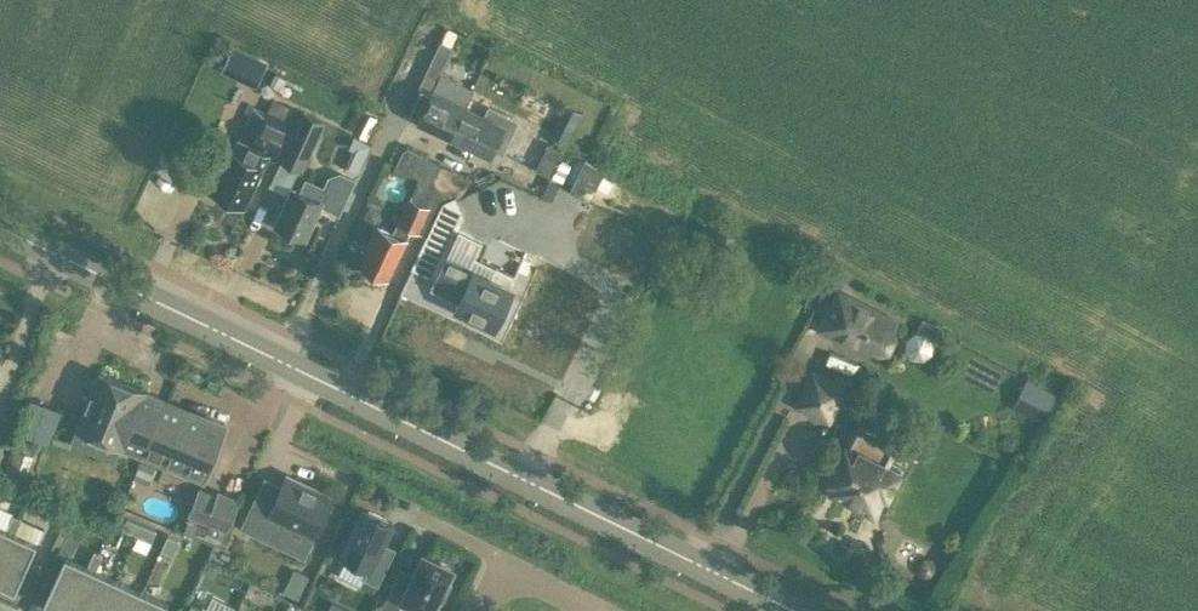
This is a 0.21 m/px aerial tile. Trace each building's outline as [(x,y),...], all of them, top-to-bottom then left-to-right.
[(235,45),(224,69),(253,82),(264,58),(235,45)] [(454,138),(457,133),(453,131),(465,105),(474,88),(442,72),(433,91),(420,85),(406,113),(421,120),(420,122),(454,138)] [(571,130),(580,112),(564,104),(555,122),(571,130)] [(454,138),(491,156),(494,150),(502,154),(511,136),(512,130),(512,127),(511,123),(510,120),(509,117),(507,114),(490,106),(486,115),(465,105),(453,131),(457,133),(454,138)] [(244,206),(268,155),(275,158),(294,118),(270,107),(251,145),(238,139),(231,152),(231,151),(212,191),(244,206)] [(279,159),(303,170),(326,120),(302,109),(279,159)] [(361,110),(352,130),(366,136),(375,117),(361,110)] [(349,147),(352,149),(344,167),(351,171),(357,174),(371,144),(354,135),(349,147)] [(429,182),(439,162),(408,147),(404,149),(396,165),(413,172),(412,174),(418,177),(429,182)] [(554,163),(540,156),(535,167),(549,174),(554,163)] [(604,170),(584,160),(569,189),(589,200),(604,170)] [(472,178),(439,162),(429,182),(448,190),(442,205),(457,198),(461,195),(472,178)] [(377,225),(359,264),(388,278),(411,229),(418,233),(419,231),(427,235),(448,190),(429,182),(418,177),(417,179),(418,180),(410,196),(409,196),(392,232),(377,225)] [(306,238),(322,202),(328,189),(306,179),(300,192),(292,188),(275,225),(306,238)] [(466,219),(457,198),(442,205),(413,269),(434,279),(455,234),(458,236),(466,219)] [(494,326),(513,286),(519,274),(496,263),(490,275),(467,264),(455,288),(462,292),(455,307),(494,326)] [(897,320),(837,289),(817,328),(876,359),(897,320)] [(142,455),(165,400),(98,372),(75,427),(142,455)] [(844,388),(813,372),(796,404),(827,420),(844,388)] [(1043,420),(1056,396),(1025,378),(1011,403),(1043,420)] [(23,431),(47,441),(61,408),(37,398),(23,431)] [(226,425),(165,400),(142,455),(203,480),(226,425)] [(898,474),(887,469),(898,448),(856,426),(845,447),(826,483),(834,487),(831,492),(873,514),(882,496),(886,498),(898,474)] [(16,450),(4,485),(22,492),(34,457),(16,450)] [(312,534),(331,495),(286,473),(268,511),(251,502),(243,519),(278,536),(285,522),(312,534)] [(221,545),(240,498),(219,489),(217,493),(199,486),(188,515),(195,518),(189,532),(212,541),(221,545)] [(393,521),(363,507),(339,558),(366,571),(360,584),(374,591),(377,584),(378,584),(391,558),(378,552),(393,521)] [(14,533),(21,518),(12,514),(5,529),(10,531),(14,533)] [(137,534),(141,523),(127,517),(122,528),(137,534)] [(155,529),(141,523),(137,534),(151,539),(155,529)] [(0,527),(0,553),(10,531),(5,529),(0,527)] [(15,590),(36,543),(14,533),(10,531),(0,553),(0,584),(15,590)] [(168,534),(162,548),(172,553),(178,539),(168,534)] [(102,555),(94,551),(87,566),(91,568),(95,569),(102,555)] [(423,553),(410,579),(397,572),(381,605),(394,610),(397,610),(400,604),(414,610),(432,610),(438,599),(443,601),(451,584),(447,582),(454,568),(423,553)] [(65,556),(43,603),(60,610),(71,610),(91,568),(87,566),(65,556)] [(925,556),(919,562),(919,569),(924,575),(932,575),(938,570),(938,562),(933,557),(925,556)] [(71,610),(101,610),(116,579),(95,569),(91,568),(71,610)] [(308,576),(294,568),(283,591),(297,598),(308,576)] [(116,579),(101,610),(132,610),(142,590),(116,579)] [(142,590),(132,610),(163,610),(167,602),(142,590)]
